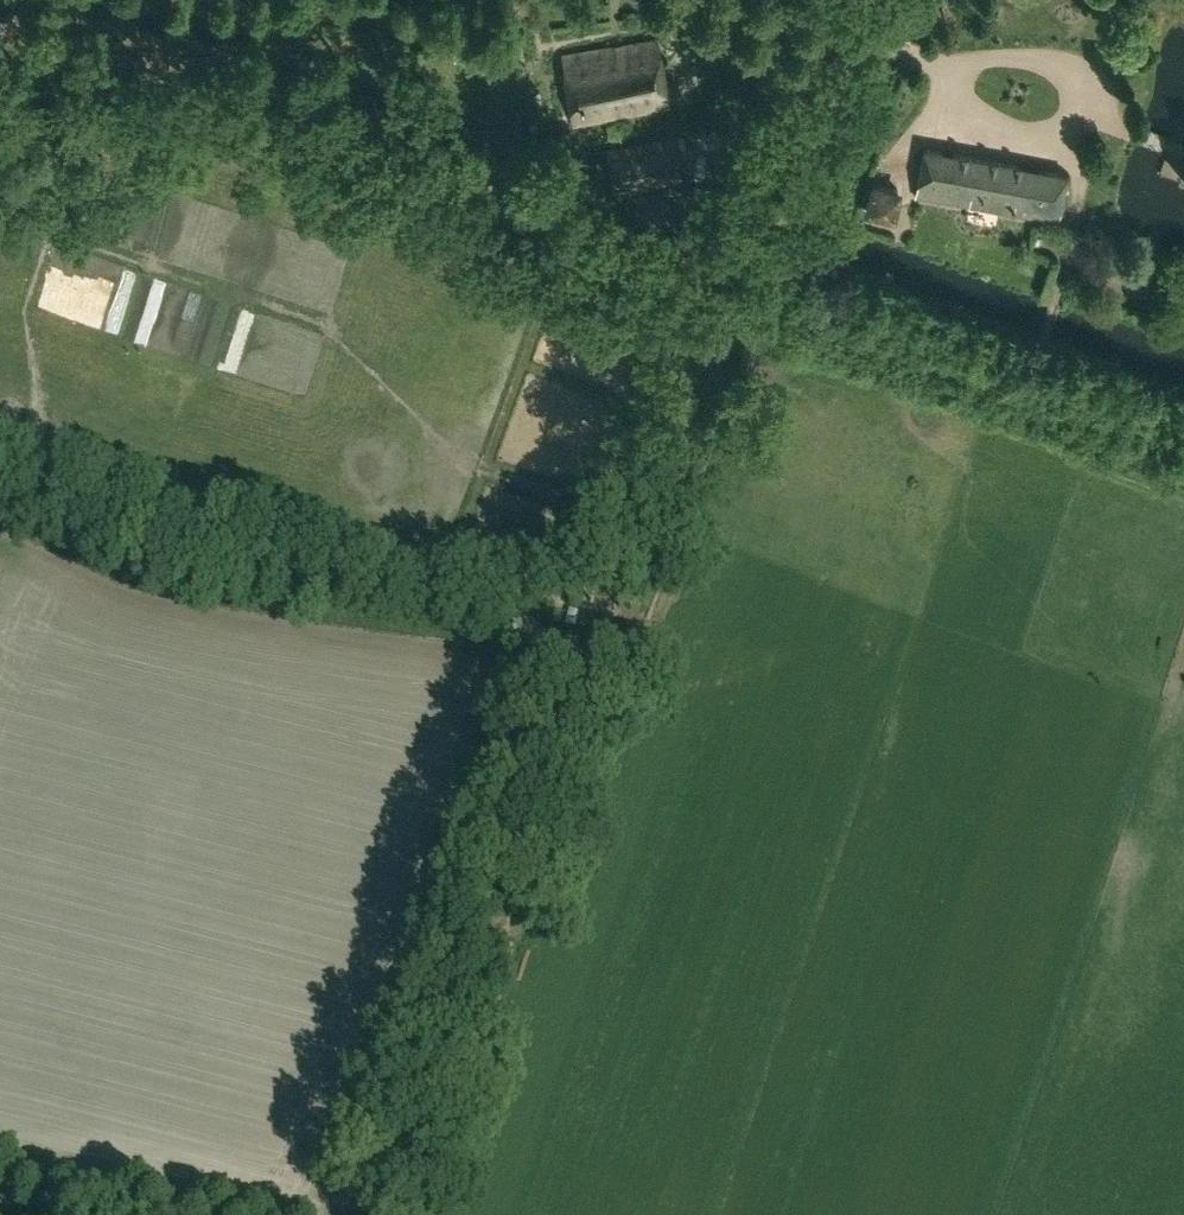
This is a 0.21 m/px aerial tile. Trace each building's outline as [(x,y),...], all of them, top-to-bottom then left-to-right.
[(574,124),(668,106),(655,41),(562,59),(574,124)] [(615,193),(681,182),(673,139),(608,150),(615,193)] [(915,198),(1059,223),(1067,176),(923,151),(915,198)] [(894,220),(901,188),(869,181),(862,213),(894,220)]
